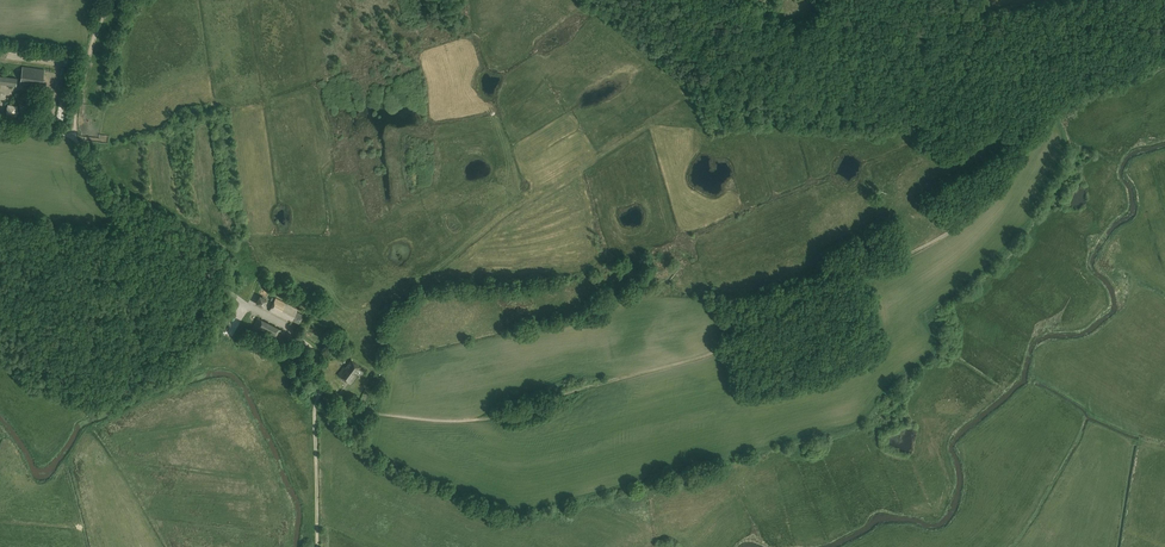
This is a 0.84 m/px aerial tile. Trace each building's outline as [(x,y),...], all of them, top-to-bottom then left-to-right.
[(23,66),(20,83),(42,86),(45,69),(23,66)] [(16,87),(18,79),(0,76),(0,73),(0,72),(0,85),(16,87)] [(58,90),(61,87),(55,82),(53,84),(58,90)] [(16,117),(17,105),(13,105),(13,104),(9,103),(9,105),(7,104),(5,115),(16,117)] [(260,295),(255,303),(263,307),(267,300),(260,295)] [(303,315),(296,312),(297,310),(276,299),(269,310),(288,320),(289,318),(298,323),(303,315)] [(261,329),(283,342),(289,333),(267,320),(261,329)] [(361,368),(351,360),(345,367),(344,366),(338,374),(350,384),(357,376),(355,375),(361,368)] [(326,394),(322,401),(330,405),(333,399),(326,394)]
